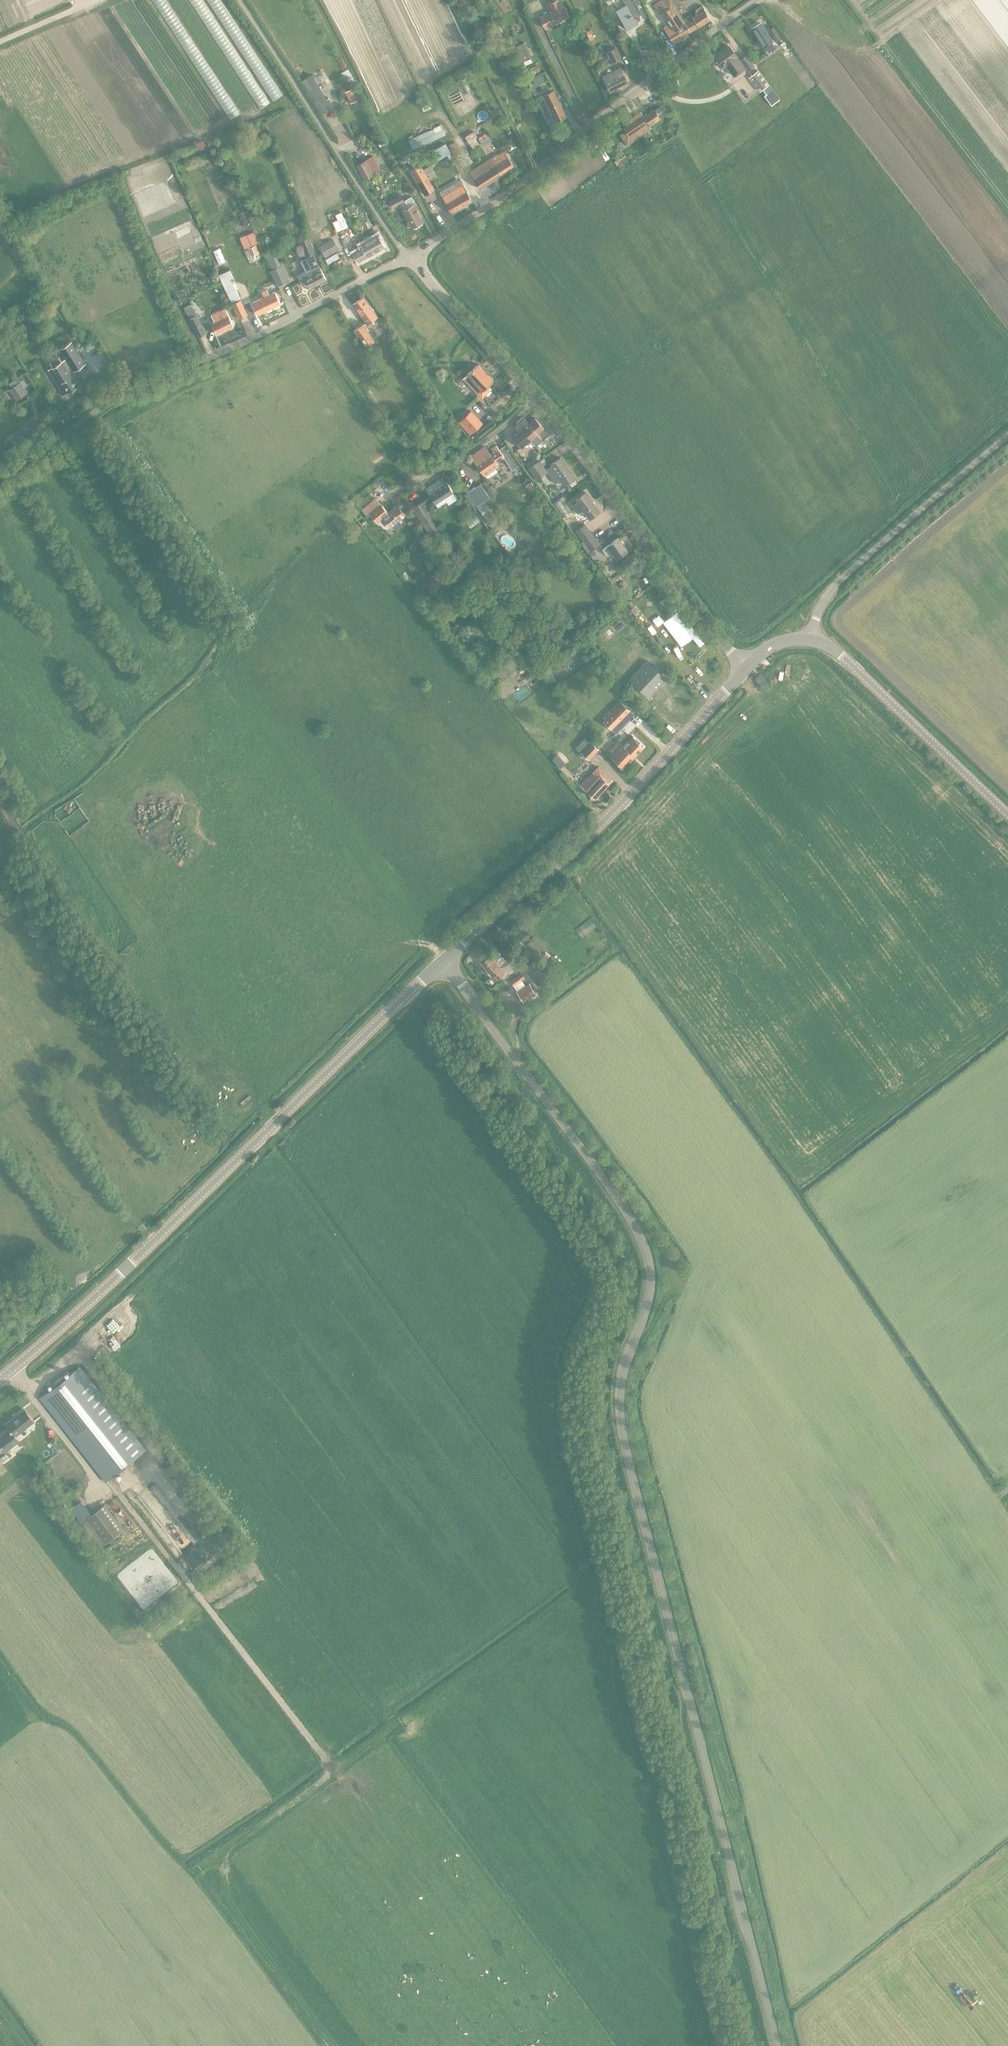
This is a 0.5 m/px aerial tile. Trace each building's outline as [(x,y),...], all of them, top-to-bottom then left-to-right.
[(545,27),(569,16),(562,0),(557,0),(546,5),(550,11),(539,16),(544,27),(545,27)] [(625,4),(615,9),(626,28),(632,25),(636,22),(634,18),(646,11),(639,0),(623,0),(625,4)] [(684,18),(674,0),(661,0),(654,4),(663,11),(670,23),(663,27),(672,42),(691,30),(684,18)] [(692,13),(684,18),(691,30),(710,19),(711,18),(703,4),(696,8),(698,12),(694,15),(692,13)] [(775,47),(771,40),(760,23),(753,27),(764,45),(768,51),(775,47)] [(768,30),(775,40),(780,37),(774,26),(768,30)] [(514,35),(509,37),(513,47),(519,44),(514,35)] [(519,44),(513,47),(520,61),(530,56),(524,42),(519,44)] [(738,60),(736,56),(736,55),(729,45),(713,57),(720,67),(725,64),(734,75),(743,67),(746,71),(753,65),(746,54),(738,60)] [(607,51),(612,61),(620,57),(615,47),(607,51)] [(602,76),(609,91),(628,82),(621,67),(602,76)] [(769,84),(757,69),(748,77),(759,91),(769,84)] [(312,74),(302,80),(321,111),(331,105),(312,74)] [(769,84),(762,89),(766,93),(764,95),(771,104),(779,98),(769,84)] [(535,98),(547,124),(566,115),(553,89),(543,94),(535,98)] [(624,130),(620,133),(627,144),(643,133),(639,127),(647,122),(650,125),(669,112),(663,103),(655,109),(654,108),(643,115),(641,111),(628,119),(631,123),(623,128),(624,130)] [(485,133),(478,138),(480,141),(487,137),(485,133)] [(433,148),(438,158),(449,152),(444,143),(433,148)] [(469,169),(479,187),(514,166),(505,151),(500,154),(499,152),(469,169)] [(408,154),(401,157),(404,162),(410,159),(408,154)] [(356,166),(364,180),(374,175),(366,161),(356,166)] [(420,164),(411,169),(425,194),(434,189),(420,164)] [(462,183),(442,195),(446,203),(452,212),(472,200),(466,191),(462,183)] [(389,200),(393,207),(405,201),(401,194),(389,200)] [(409,205),(402,209),(412,227),(423,221),(419,214),(421,213),(412,196),(406,199),(409,205)] [(240,236),(244,248),(258,242),(254,230),(240,236)] [(353,252),(359,260),(384,246),(378,234),(360,244),(361,247),(353,252)] [(296,242),(298,245),(301,244),(306,255),(312,253),(314,259),(319,257),(317,251),(315,251),(308,236),(300,240),(300,241),(296,242)] [(318,246),(325,257),(339,249),(332,238),(318,246)] [(248,247),(251,255),(259,252),(256,244),(248,247)] [(299,277),(303,285),(308,282),(310,287),(326,278),(321,268),(318,263),(305,270),(307,273),(299,277)] [(218,274),(231,302),(240,297),(236,288),(238,287),(229,268),(218,274)] [(263,294),(264,296),(252,302),(257,313),(280,303),(275,291),(269,294),(268,291),(263,294)] [(353,304),(367,323),(377,315),(363,296),(353,304)] [(232,303),(239,317),(245,314),(247,313),(240,299),(232,303)] [(184,307),(189,318),(198,336),(206,332),(192,303),(184,307)] [(214,320),(211,322),(217,333),(234,325),(228,314),(225,307),(211,314),(214,320)] [(354,330),(366,346),(374,340),(362,323),(354,330)] [(52,367),(48,369),(64,394),(78,386),(76,382),(80,379),(74,370),(85,363),(71,340),(59,348),(65,358),(61,360),(59,356),(49,362),(52,367)] [(477,385),(473,388),(478,393),(482,390),(482,391),(493,380),(478,363),(466,374),(477,385)] [(26,393),(19,382),(18,382),(15,378),(11,382),(13,385),(10,388),(11,387),(18,398),(17,398),(17,399),(26,393)] [(471,409),(459,420),(464,426),(466,424),(472,430),(482,421),(471,409)] [(29,416),(34,425),(39,423),(33,413),(29,416)] [(512,436),(521,447),(530,439),(534,444),(542,438),(537,433),(544,427),(535,417),(525,425),(521,420),(514,425),(519,430),(512,436)] [(17,435),(22,443),(31,437),(26,430),(17,435)] [(485,446),(472,456),(484,473),(488,478),(497,472),(493,464),(504,457),(512,469),(520,464),(506,445),(499,449),(496,445),(491,449),(493,452),(490,454),(485,446)] [(536,478),(537,478),(547,470),(552,478),(557,474),(564,484),(574,476),(560,457),(552,462),(550,464),(551,465),(546,469),(539,460),(536,462),(529,467),(536,478)] [(431,496),(413,508),(430,535),(438,530),(425,510),(436,502),(444,497),(446,500),(448,504),(457,498),(453,491),(443,477),(426,488),(431,496)] [(530,481),(525,484),(531,493),(535,490),(530,481)] [(467,491),(477,504),(476,505),(489,523),(495,519),(482,500),(490,495),(481,482),(467,491)] [(572,505),(578,512),(583,509),(589,518),(599,510),(586,491),(575,499),(577,501),(572,505)] [(370,512),(377,521),(384,516),(391,525),(392,525),(395,528),(398,529),(401,525),(402,523),(399,519),(405,514),(397,505),(388,512),(381,503),(370,512)] [(576,530),(583,540),(592,533),(592,532),(589,528),(586,523),(576,530)] [(592,533),(583,540),(590,550),(599,543),(593,534),(592,533)] [(602,549),(607,555),(612,551),(617,557),(627,549),(618,537),(602,549)] [(589,552),(593,558),(598,555),(593,549),(589,552)] [(579,551),(570,558),(573,562),(582,556),(579,551)] [(648,660),(631,679),(648,695),(654,689),(665,677),(654,666),(648,660)] [(548,669),(542,674),(549,683),(555,678),(548,669)] [(755,678),(760,683),(765,679),(760,673),(755,678)] [(621,701),(603,720),(612,728),(616,732),(621,727),(617,723),(630,710),(621,701)] [(632,736),(625,744),(635,754),(643,746),(632,736)] [(581,751),(589,759),(599,748),(591,741),(581,751)] [(635,754),(625,744),(623,745),(620,742),(609,754),(623,767),(635,754)] [(552,759),(560,767),(565,762),(558,754),(552,759)] [(586,778),(580,784),(585,789),(594,798),(598,794),(612,778),(603,770),(591,783),(586,778)] [(480,961),(492,975),(494,973),(498,978),(504,973),(500,968),(501,967),(489,953),(480,961)] [(510,980),(513,985),(524,977),(521,972),(510,980)] [(517,990),(524,1000),(536,992),(529,982),(517,990)] [(106,1480),(145,1449),(79,1365),(40,1396),(106,1480)] [(34,1420),(24,1408),(6,1423),(9,1428),(0,1435),(0,1446),(4,1452),(19,1439),(16,1434),(34,1420)] [(87,1517),(81,1522),(101,1547),(106,1542),(124,1529),(104,1504),(87,1517)]
